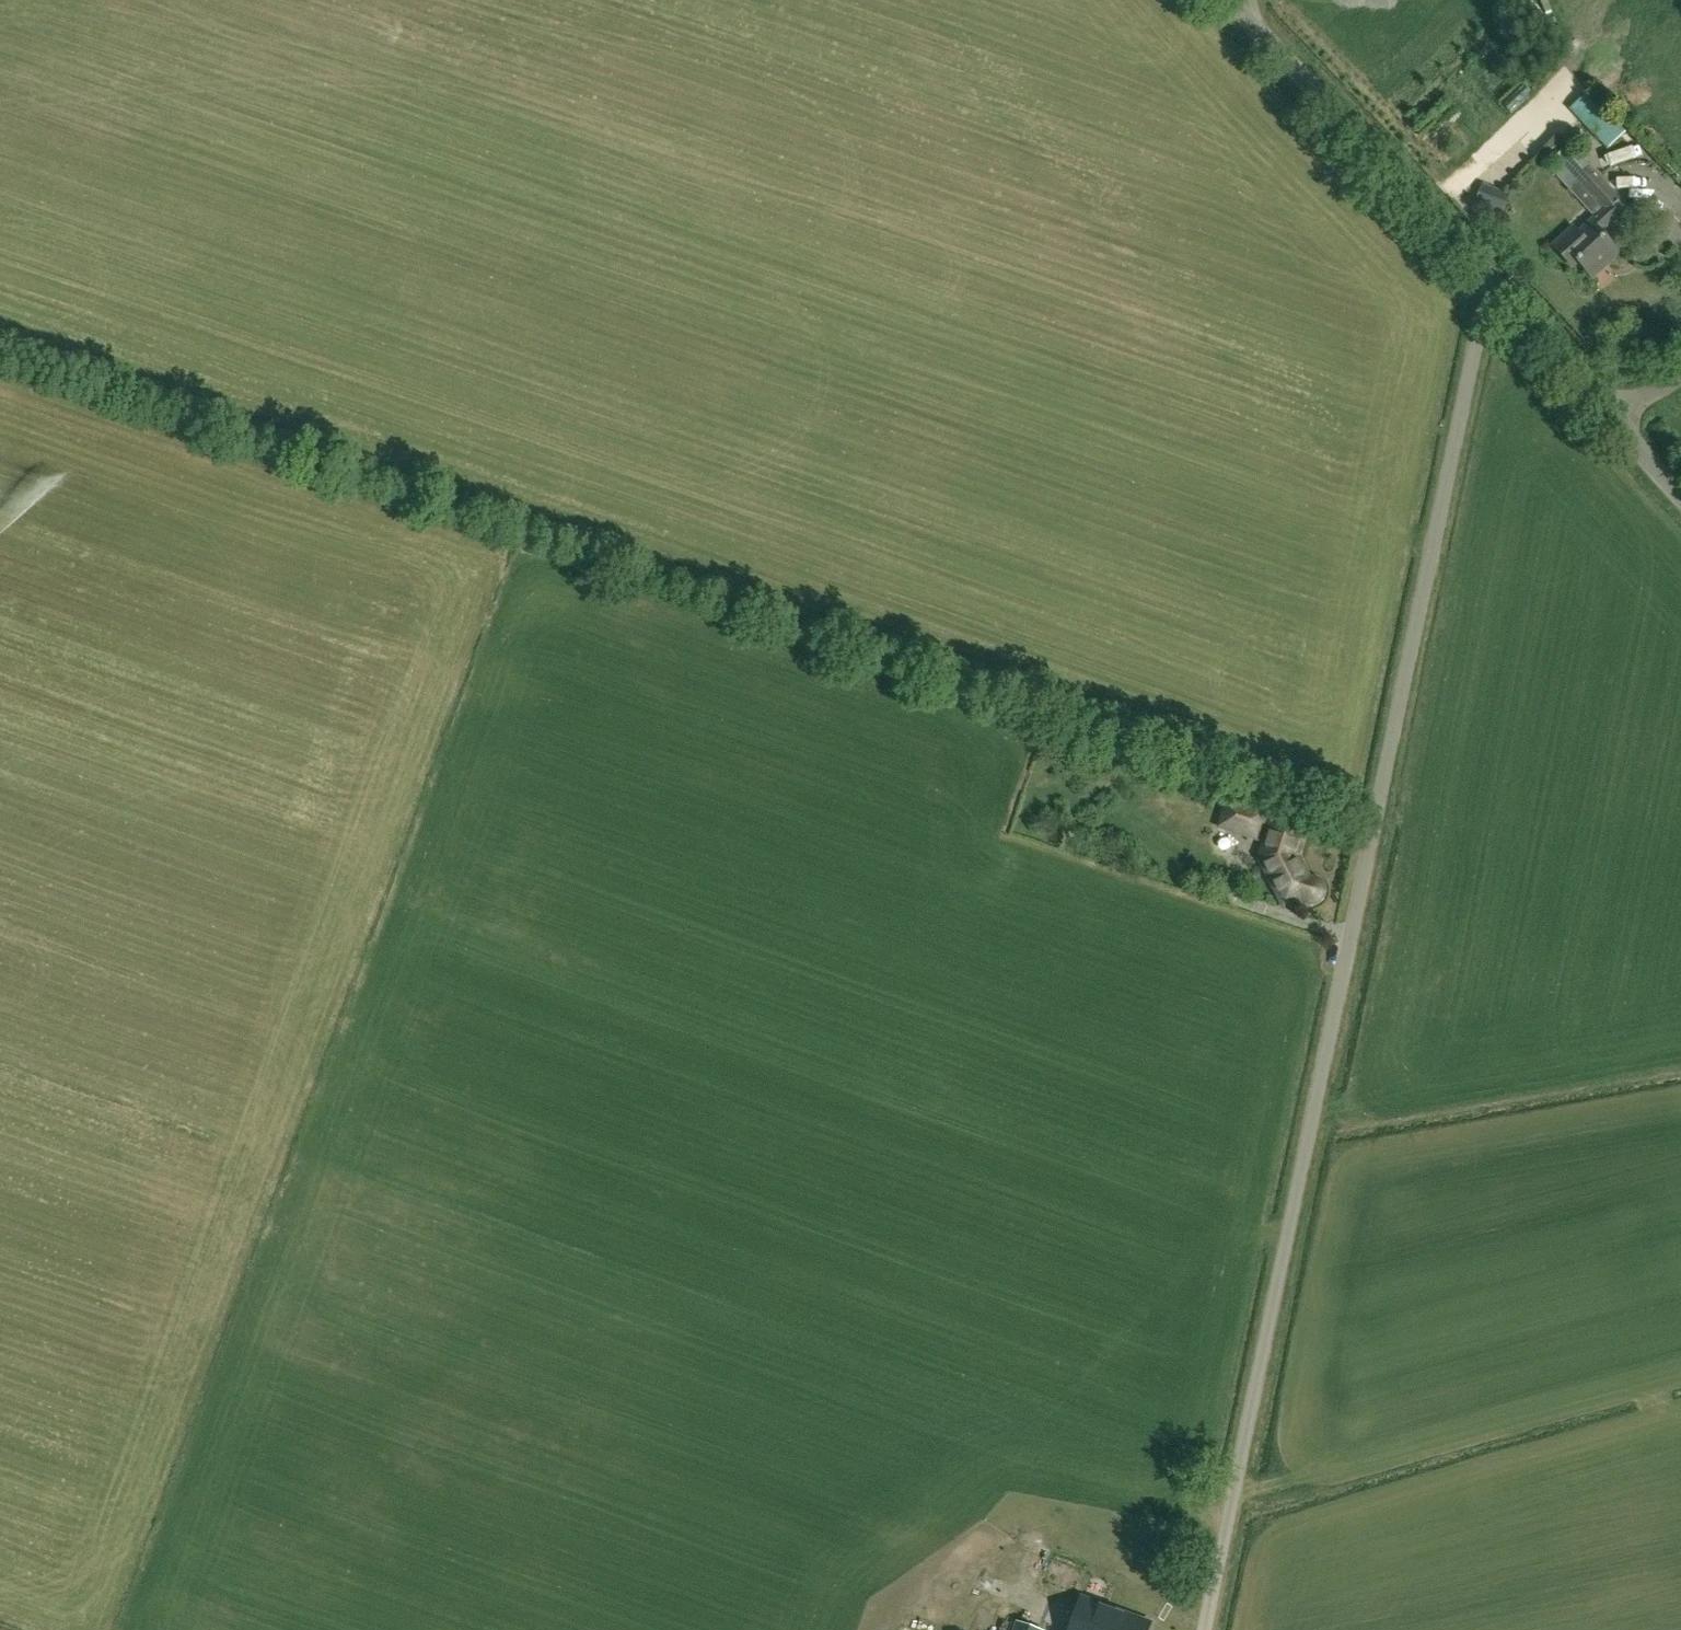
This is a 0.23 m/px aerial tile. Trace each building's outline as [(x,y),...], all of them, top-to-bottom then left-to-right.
[(1604,156),(1624,143),(1596,96),(1575,108),(1604,156)] [(1596,171),(1594,173),(1575,152),(1553,173),(1594,218),(1578,232),(1573,227),(1553,245),(1571,265),(1576,261),(1585,272),(1585,273),(1592,281),(1608,266),(1606,264),(1626,246),(1608,224),(1614,220),(1619,226),(1620,226),(1625,228),(1633,221),(1632,216),(1632,215),(1596,171)] [(1482,206),(1503,214),(1511,195),(1490,187),(1482,206)] [(1266,814),(1228,801),(1220,827),(1258,840),(1266,814)] [(1315,882),(1314,880),(1307,878),(1296,856),(1298,849),(1301,848),(1304,838),(1303,835),(1306,826),(1274,816),(1260,859),(1285,907),(1301,899),(1307,901),(1309,901),(1311,901),(1313,900),(1314,899),(1316,898),(1317,897),(1318,895),(1319,893),(1319,892),(1319,890),(1319,888),(1319,886),(1318,884),(1317,883),(1315,882)] [(1082,1598),(1071,1629),(1148,1629),(1150,1623),(1082,1598)] [(1016,1622),(1013,1629),(1039,1629),(1016,1622)]
